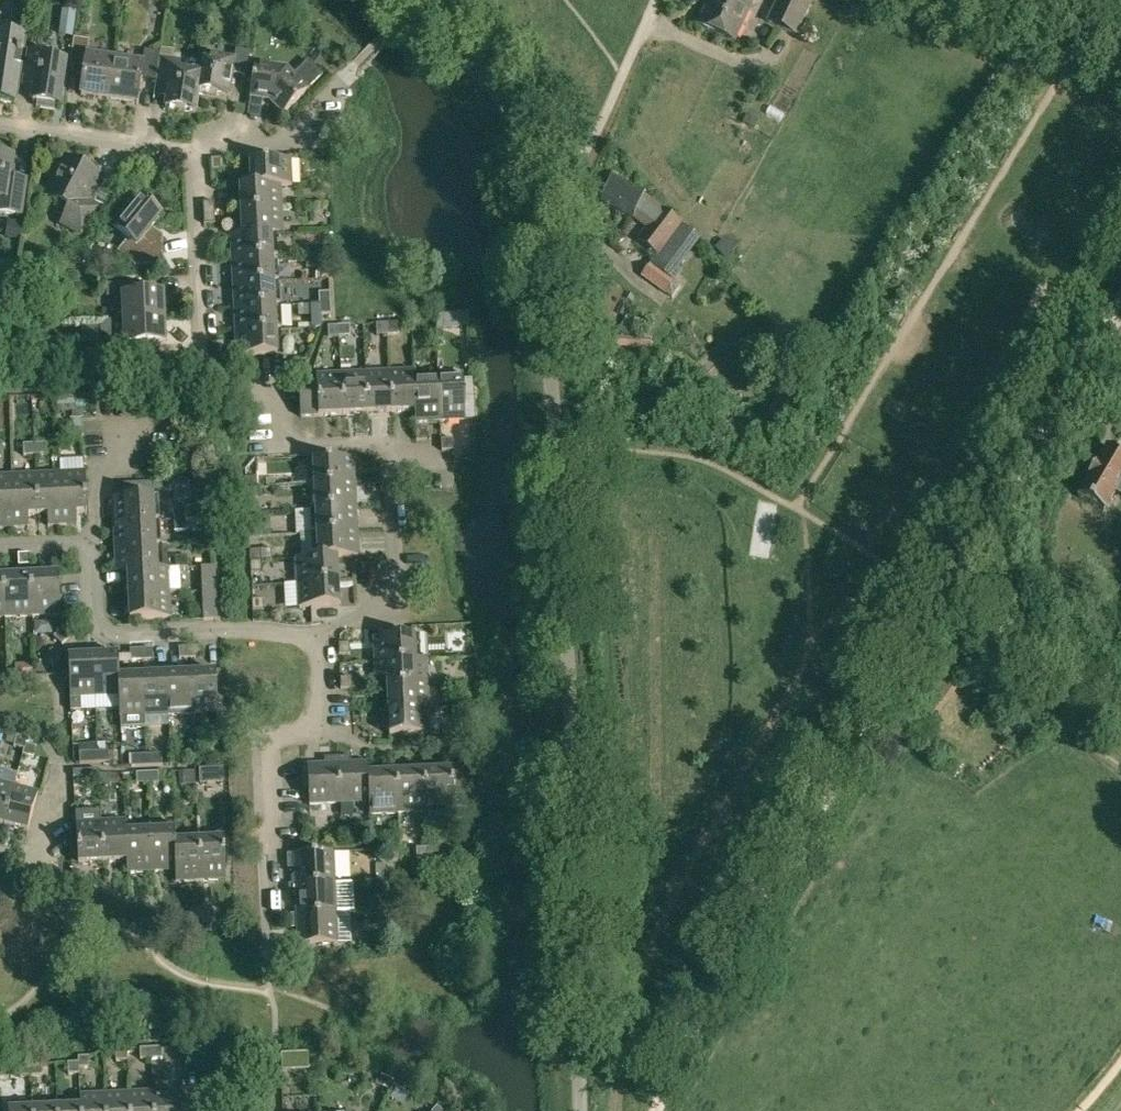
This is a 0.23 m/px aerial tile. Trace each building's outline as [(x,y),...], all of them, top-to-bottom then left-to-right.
[(261,0),(260,0),(257,17),(268,19),(271,2),(261,0)] [(734,41),(753,0),(710,0),(698,25),(734,41)] [(793,36),(796,37),(814,0),(776,0),(766,23),(793,36)] [(81,95),(109,100),(115,61),(87,57),(89,41),(74,38),(75,25),(62,23),(60,41),(73,43),(70,66),(85,68),(81,95)] [(0,35),(0,102),(14,104),(24,39),(0,35)] [(202,75),(201,75),(199,92),(229,96),(232,75),(245,77),(249,52),(236,50),(235,60),(205,56),(202,75)] [(142,65),(115,61),(109,100),(137,104),(141,78),(156,81),(159,59),(160,53),(144,51),(142,65)] [(51,56),(27,53),(22,86),(34,88),(32,102),(41,103),(40,108),(54,110),(54,105),(59,106),(66,63),(50,60),(51,56)] [(196,113),(199,92),(201,75),(178,71),(179,62),(159,59),(156,81),(154,96),(166,98),(164,108),(196,113)] [(254,64),(250,97),(251,97),(256,98),(263,99),(270,100),(283,113),(307,90),(322,76),(308,62),(294,76),(287,69),(254,64)] [(750,126),(754,118),(746,114),(742,122),(750,126)] [(21,216),(26,181),(11,179),(14,159),(0,157),(0,213),(21,216)] [(102,209),(86,201),(99,176),(65,158),(52,183),(55,185),(48,198),(69,209),(60,226),(80,236),(102,209)] [(211,159),(211,171),(222,170),(222,159),(211,159)] [(250,162),(251,187),(281,186),(292,186),(291,160),(250,162)] [(657,256),(650,264),(674,282),(680,274),(675,270),(699,239),(643,195),(612,181),(601,204),(632,218),(637,208),(654,221),(638,241),(657,256)] [(240,187),(241,212),(282,210),(281,186),(251,187),(240,187)] [(122,204),(106,223),(116,230),(127,240),(117,253),(135,267),(163,267),(163,243),(149,232),(152,229),(162,217),(140,200),(131,211),(122,204)] [(214,213),(214,202),(203,203),(203,213),(214,213)] [(241,212),(242,235),(242,236),(271,234),(271,235),(283,234),(282,210),(241,212)] [(215,224),(214,213),(203,213),(204,224),(215,224)] [(24,224),(13,223),(11,237),(22,238),(24,224)] [(231,236),(232,261),(273,259),(271,235),(271,234),(242,236),(242,235),(231,236)] [(317,257),(316,246),(316,245),(305,246),(305,257),(317,257)] [(692,253),(678,268),(689,279),(704,263),(692,253)] [(317,267),(317,257),(305,257),(306,268),(317,267)] [(232,261),(233,285),(274,283),(273,259),(232,261)] [(650,264),(641,277),(665,294),(666,295),(672,299),(681,287),(674,282),(650,264)] [(136,283),(106,285),(107,297),(122,296),(123,321),(164,319),(163,294),(136,295),(136,283)] [(233,285),(234,309),(275,307),(274,283),(233,285)] [(628,292),(616,312),(624,317),(635,297),(628,292)] [(330,304),(330,293),(318,294),(319,305),(330,304)] [(321,329),(321,320),(321,315),(331,315),(330,304),(319,305),(298,306),(298,312),(302,311),(302,317),(311,316),(312,329),(321,329)] [(234,309),(235,333),(276,331),(275,307),(234,309)] [(62,314),(50,314),(50,324),(63,323),(62,314)] [(627,315),(619,332),(629,337),(638,321),(627,315)] [(107,322),(100,327),(100,332),(109,338),(110,359),(138,358),(137,345),(165,344),(164,319),(123,321),(107,322)] [(600,325),(602,328),(605,329),(608,328),(609,324),(608,321),(605,319),(601,321),(600,324),(600,325)] [(386,324),(376,325),(376,336),(387,335),(386,324)] [(398,324),(386,324),(387,335),(398,335),(398,324)] [(51,325),(51,343),(61,343),(60,325),(51,325)] [(328,338),(339,338),(339,326),(327,327),(328,338)] [(350,337),(349,326),(339,326),(339,338),(350,337)] [(277,356),(277,349),(276,331),(235,333),(236,351),(227,351),(228,364),(237,364),(237,358),(277,356)] [(615,347),(633,349),(642,349),(642,340),(615,338),(615,347)] [(297,360),(297,372),(308,371),(307,360),(297,360)] [(390,414),(415,412),(416,412),(414,382),(415,382),(415,371),(388,372),(390,414)] [(388,372),(364,373),(366,415),(390,414),(388,372)] [(364,373),(340,374),(342,416),(366,415),(364,373)] [(300,418),(327,417),(342,416),(340,374),(316,376),(316,383),(299,384),(300,418)] [(463,380),(438,381),(439,411),(440,422),(465,421),(463,380)] [(438,381),(415,382),(414,382),(416,412),(415,412),(415,424),(440,422),(439,411),(438,381)] [(56,413),(76,411),(74,400),(55,401),(56,413)] [(71,431),(83,430),(82,419),(70,420),(71,431)] [(415,430),(416,434),(416,441),(427,440),(427,429),(415,430)] [(442,451),(453,450),(453,439),(441,440),(442,451)] [(236,468),(235,440),(223,440),(224,468),(236,468)] [(23,457),(34,456),(34,444),(23,445),(23,457)] [(45,444),(34,444),(34,456),(46,455),(45,444)] [(1107,447),(1096,466),(1095,465),(1087,477),(1089,478),(1078,497),(1104,512),(1120,483),(1120,456),(1107,447)] [(312,461),(314,486),(355,484),(354,459),(312,461)] [(85,473),(59,474),(62,526),(77,525),(76,515),(87,515),(85,473)] [(59,474),(35,475),(37,515),(47,515),(48,527),(62,526),(59,474)] [(35,475),(11,476),(14,528),(29,528),(28,516),(37,515),(35,475)] [(0,477),(0,529),(14,528),(11,476),(0,477)] [(246,489),(257,489),(257,478),(245,478),(246,489)] [(195,479),(179,479),(179,501),(195,501),(195,479)] [(112,499),(114,524),(154,522),(152,483),(134,484),(135,498),(112,499)] [(356,508),(355,484),(314,486),(315,510),(356,508)] [(258,513),(257,489),(246,489),(247,513),(258,513)] [(315,510),(316,534),(358,532),(356,508),(315,510)] [(185,521),(185,509),(173,510),(174,521),(185,521)] [(269,513),(258,514),(258,513),(247,513),(248,537),(259,537),(259,525),(270,524),(269,513)] [(185,531),(185,521),(174,521),(174,532),(185,531)] [(114,524),(115,548),(167,546),(167,545),(155,546),(154,522),(114,524)] [(316,534),(317,558),(336,557),(336,558),(359,557),(358,532),(316,534)] [(156,570),(168,569),(167,546),(115,548),(116,573),(127,572),(156,570)] [(260,550),(261,562),(272,561),(271,550),(260,550)] [(30,566),(30,554),(18,555),(18,566),(30,566)] [(186,557),(176,558),(176,569),(180,569),(187,569),(186,557)] [(296,559),(297,584),(338,582),(337,558),(359,557),(336,558),(336,557),(317,558),(296,559)] [(262,573),(261,562),(250,562),(250,574),(262,573)] [(202,587),(216,586),(215,567),(201,568),(202,587)] [(127,572),(129,595),(169,594),(169,593),(181,593),(180,569),(176,569),(168,570),(168,569),(156,570),(127,572)] [(61,616),(59,575),(30,576),(32,617),(61,616)] [(30,576),(3,578),(5,618),(32,617),(30,576)] [(297,584),(298,609),(340,607),(338,582),(297,584)] [(170,618),(169,594),(129,595),(130,620),(170,618)] [(202,597),(203,621),(217,620),(216,597),(202,597)] [(263,599),(252,600),(252,611),(264,610),(263,599)] [(54,638),(62,646),(70,637),(62,629),(54,638)] [(373,639),(374,663),(415,662),(415,661),(414,637),(373,639)] [(350,643),(338,644),(339,655),(350,654),(350,643)] [(191,648),(179,648),(180,659),(191,658),(191,648)] [(201,648),(191,648),(191,658),(201,658),(201,648)] [(50,662),(61,662),(61,650),(49,650),(50,662)] [(141,650),(131,651),(131,661),(141,661),(141,650)] [(152,650),(141,650),(141,661),(153,660),(152,650)] [(95,698),(118,697),(119,696),(118,677),(119,677),(118,655),(93,656),(95,698)] [(68,658),(69,679),(70,699),(70,711),(81,711),(81,698),(95,698),(93,656),(68,658)] [(374,663),(375,678),(386,677),(387,688),(428,685),(427,660),(415,661),(415,662),(374,663)] [(14,664),(16,678),(32,677),(32,663),(14,664)] [(217,727),(227,727),(226,714),(224,672),(191,674),(193,715),(217,714),(217,727)] [(191,674),(167,675),(168,716),(193,715),(191,674)] [(167,675),(142,676),(143,707),(144,718),(168,716),(167,675)] [(142,676),(119,677),(118,677),(119,696),(118,697),(119,719),(144,718),(143,707),(142,676)] [(340,689),(352,689),(351,678),(340,678),(340,689)] [(387,688),(388,711),(429,709),(428,685),(387,688)] [(469,708),(468,696),(457,697),(457,708),(463,708),(469,708)] [(463,719),(463,708),(457,708),(452,708),(452,719),(463,719)] [(430,734),(429,709),(388,711),(389,736),(430,734)] [(16,736),(13,748),(23,750),(24,750),(26,744),(26,745),(28,739),(16,736)] [(37,747),(26,745),(26,744),(24,750),(23,750),(22,756),(34,759),(37,747)] [(97,764),(97,752),(79,753),(80,764),(97,764)] [(97,752),(97,764),(109,763),(109,752),(97,752)] [(146,767),(161,766),(161,754),(146,755),(146,767)] [(131,768),(146,767),(146,755),(131,756),(131,768)] [(351,757),(336,758),(339,804),(369,803),(369,815),(370,815),(368,763),(351,764),(351,757)] [(324,758),(325,765),(307,766),(309,805),(339,804),(336,758),(324,758)] [(369,763),(368,763),(370,815),(398,814),(396,773),(369,775),(369,763)] [(73,771),(73,782),(98,781),(98,775),(99,775),(99,770),(73,771)] [(179,772),(179,786),(196,785),(195,771),(179,772)] [(213,771),(214,782),(226,781),(226,771),(213,771)] [(452,771),(423,772),(425,813),(454,811),(452,771)] [(423,772),(396,773),(398,814),(425,813),(423,772)] [(137,785),(147,784),(147,773),(136,774),(137,785)] [(159,784),(158,773),(147,773),(147,784),(159,784)] [(110,786),(110,775),(99,775),(98,775),(98,781),(99,781),(99,787),(110,786)] [(4,826),(14,787),(0,784),(0,825),(4,826)] [(38,794),(14,787),(4,826),(28,833),(38,794)] [(90,816),(90,823),(76,823),(78,865),(102,863),(100,822),(100,816),(90,816)] [(102,863),(126,862),(127,862),(126,833),(127,833),(126,821),(100,822),(102,863)] [(151,873),(175,872),(175,871),(175,842),(176,842),(175,830),(150,831),(151,873)] [(150,831),(127,833),(126,833),(127,862),(126,862),(127,874),(151,873),(150,831)] [(224,840),(199,841),(201,881),(226,880),(224,840)] [(199,841),(176,842),(175,842),(175,871),(175,872),(175,883),(201,881),(199,841)] [(426,843),(427,848),(428,854),(438,853),(438,842),(426,843)] [(417,860),(428,860),(428,854),(427,848),(416,849),(417,860)] [(389,850),(389,861),(400,861),(400,849),(389,850)] [(333,853),(287,855),(288,869),(295,869),(296,885),(295,885),(296,885),(335,883),(333,853)] [(376,880),(376,896),(392,895),(392,880),(376,880)] [(296,899),(297,914),(297,915),(336,913),(335,883),(296,885),(295,885),(288,885),(289,899),(296,899)] [(202,920),(202,912),(202,909),(190,909),(191,920),(202,920)] [(213,912),(202,912),(202,920),(202,923),(214,923),(213,912)] [(338,944),(336,913),(297,915),(297,914),(290,915),(290,929),(298,929),(299,946),(338,944)] [(150,1048),(139,1049),(140,1061),(151,1060),(150,1048)] [(162,1048),(150,1048),(151,1060),(152,1071),(164,1070),(164,1059),(178,1058),(178,1049),(174,1049),(174,1048),(162,1049),(162,1048)] [(127,1061),(127,1049),(115,1050),(116,1062),(127,1061)] [(282,1071),(309,1070),(308,1053),(281,1054),(282,1071)] [(78,1063),(67,1063),(68,1075),(80,1075),(79,1057),(78,1057),(78,1063)] [(90,1057),(79,1057),(80,1075),(80,1069),(90,1069),(90,1057)] [(31,1065),(19,1066),(20,1078),(32,1077),(31,1065)] [(42,1065),(31,1065),(32,1077),(42,1076),(42,1065)] [(380,1076),(376,1085),(388,1090),(392,1081),(380,1076)] [(152,1093),(153,1110),(178,1110),(178,1091),(152,1093)] [(128,1094),(129,1110),(153,1110),(152,1093),(128,1094)] [(105,1095),(105,1110),(129,1110),(128,1094),(105,1095)] [(105,1095),(81,1096),(81,1110),(105,1110),(105,1095)] [(57,1108),(57,1110),(81,1110),(81,1096),(79,1096),(80,1107),(57,1108)]
